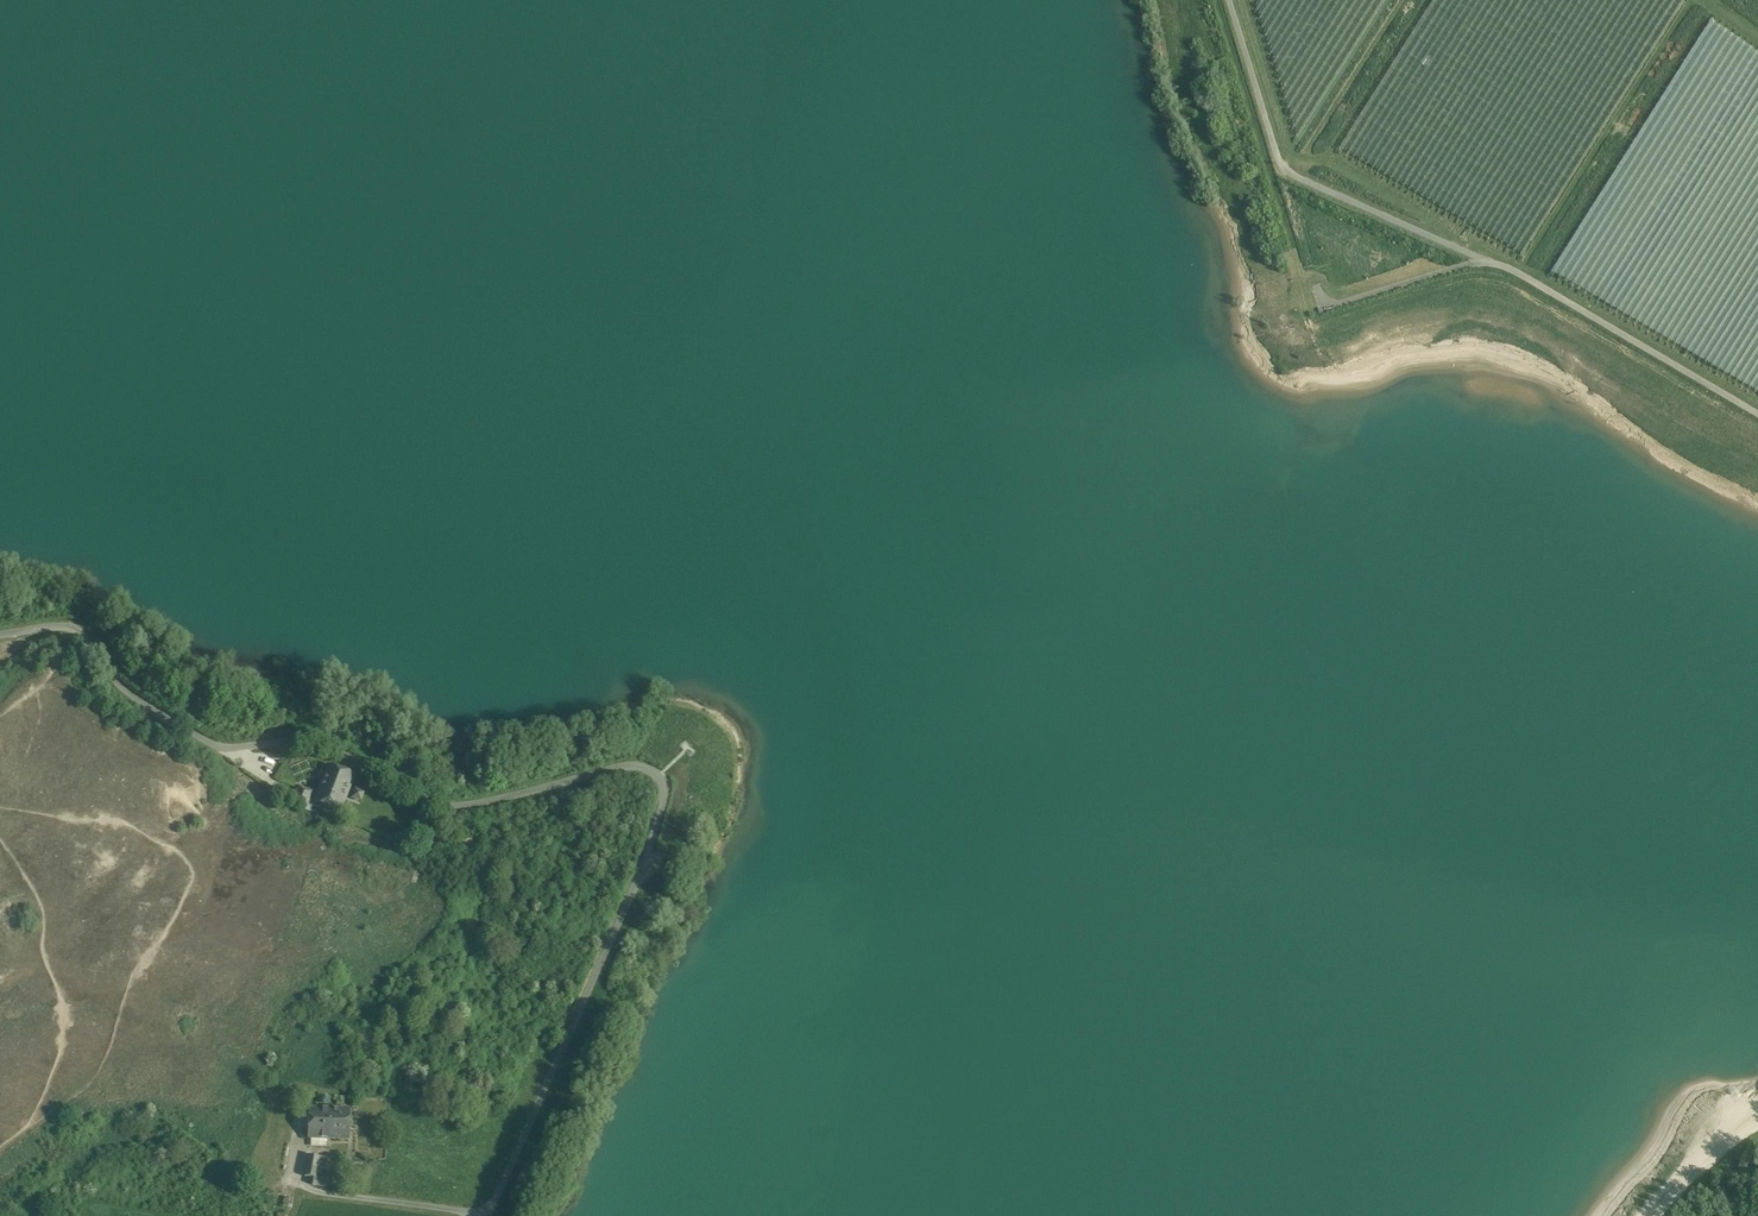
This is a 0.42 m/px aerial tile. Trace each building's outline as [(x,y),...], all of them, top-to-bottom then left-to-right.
[(354,776),(328,766),(314,802),(340,812),(354,776)] [(312,793),(297,787),(292,801),(307,806),(312,793)] [(349,1110),(309,1110),(308,1140),(348,1141),(349,1110)] [(329,1161),(308,1156),(304,1177),(310,1178),(309,1183),(324,1186),(329,1161)]
